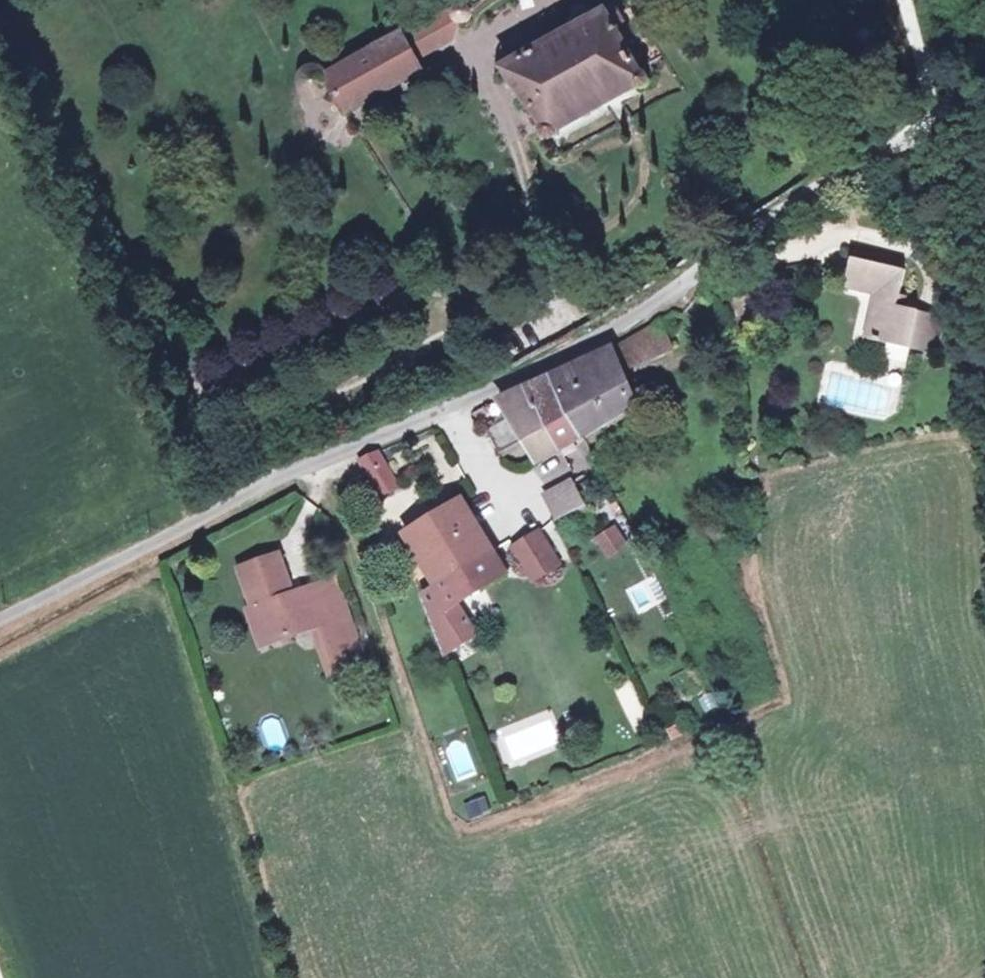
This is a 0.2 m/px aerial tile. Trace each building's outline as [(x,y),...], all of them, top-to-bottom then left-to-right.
[(453,20),(456,20),(459,20),(462,18),(464,16),(465,13),(466,10),(465,7),(463,4),(461,2),(458,1),(455,1),(452,2),(449,4),(448,6),(447,10),(447,13),(448,16),(450,18),(453,20)] [(448,6),(399,32),(411,57),(447,38),(453,20),(450,18),(448,16),(447,13),(447,10),(448,6)] [(496,68),(529,134),(528,137),(528,141),(528,143),(530,145),(534,146),(537,145),(541,140),(544,129),(635,81),(639,81),(643,80),(645,78),(647,75),(647,73),(645,68),(642,65),(625,61),(610,31),(619,26),(611,10),(496,68)] [(329,70),(325,66),(320,64),(315,64),(311,66),(309,68),(307,70),(305,75),(305,79),(307,84),(311,88),(316,90),(321,89),(325,87),(329,83),(346,109),(417,69),(411,57),(399,32),(329,70)] [(864,331),(910,340),(917,301),(893,296),(899,261),(847,251),(841,278),(875,285),(864,331)] [(917,301),(910,340),(934,344),(943,306),(917,301)] [(625,337),(551,371),(564,395),(582,430),(639,395),(632,382),(622,362),(634,354),(625,337)] [(526,382),(541,408),(564,395),(551,371),(526,382)] [(632,382),(639,395),(653,387),(645,374),(632,382)] [(560,441),(541,408),(526,382),(503,393),(513,412),(494,423),(514,453),(531,442),(539,452),(560,441)] [(564,395),(541,408),(560,441),(582,430),(564,395)] [(381,493),(402,478),(381,448),(358,459),(381,493)] [(577,477),(589,501),(602,493),(604,492),(592,469),(577,477)] [(593,508),(589,501),(577,477),(543,494),(556,521),(569,515),(571,520),(593,508)] [(411,529),(440,575),(493,543),(462,496),(411,529)] [(592,534),(608,558),(628,546),(612,521),(592,534)] [(540,525),(515,541),(535,574),(561,558),(540,525)] [(509,567),(493,543),(440,575),(425,584),(450,648),(480,629),(458,598),(509,567)] [(255,609),(267,605),(279,641),(320,627),(336,621),(324,586),(309,592),(308,589),(294,594),(280,555),(241,569),(255,608),(255,609)] [(645,575),(622,584),(631,607),(654,598),(645,575)] [(338,582),(324,586),(336,621),(350,616),(338,582)] [(267,605),(255,609),(255,608),(250,610),(263,646),(279,641),(267,605)] [(336,621),(320,627),(337,675),(367,664),(350,616),(336,621)] [(273,717),(258,725),(272,750),(287,742),(273,717)] [(457,781),(476,774),(464,740),(445,747),(457,781)]
